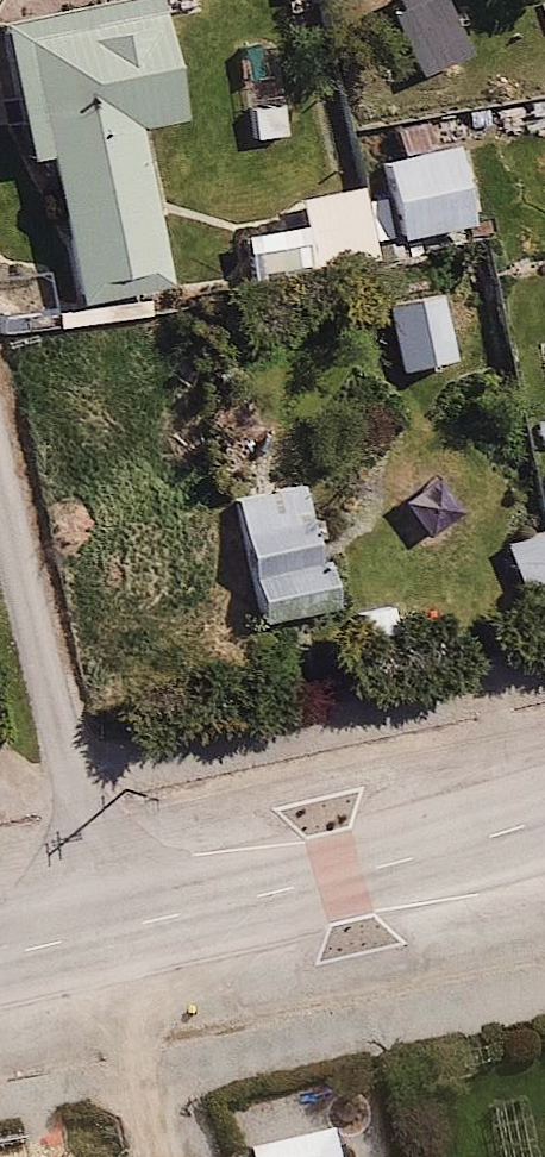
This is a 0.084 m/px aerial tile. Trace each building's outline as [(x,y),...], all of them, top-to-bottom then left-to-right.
[(9,25),(30,158),(50,155),(74,310),(176,294),(149,120),(183,114),(165,0),(141,0),(9,25)] [(281,52),(247,53),(249,137),(283,137),(281,52)] [(461,131),(379,146),(397,241),(478,226),(461,131)] [(465,287),(387,300),(398,365),(476,351),(465,287)] [(318,470),(236,484),(259,621),(341,607),(318,470)] [(251,1112),(257,1156),(351,1156),(343,1099),(251,1112)]
